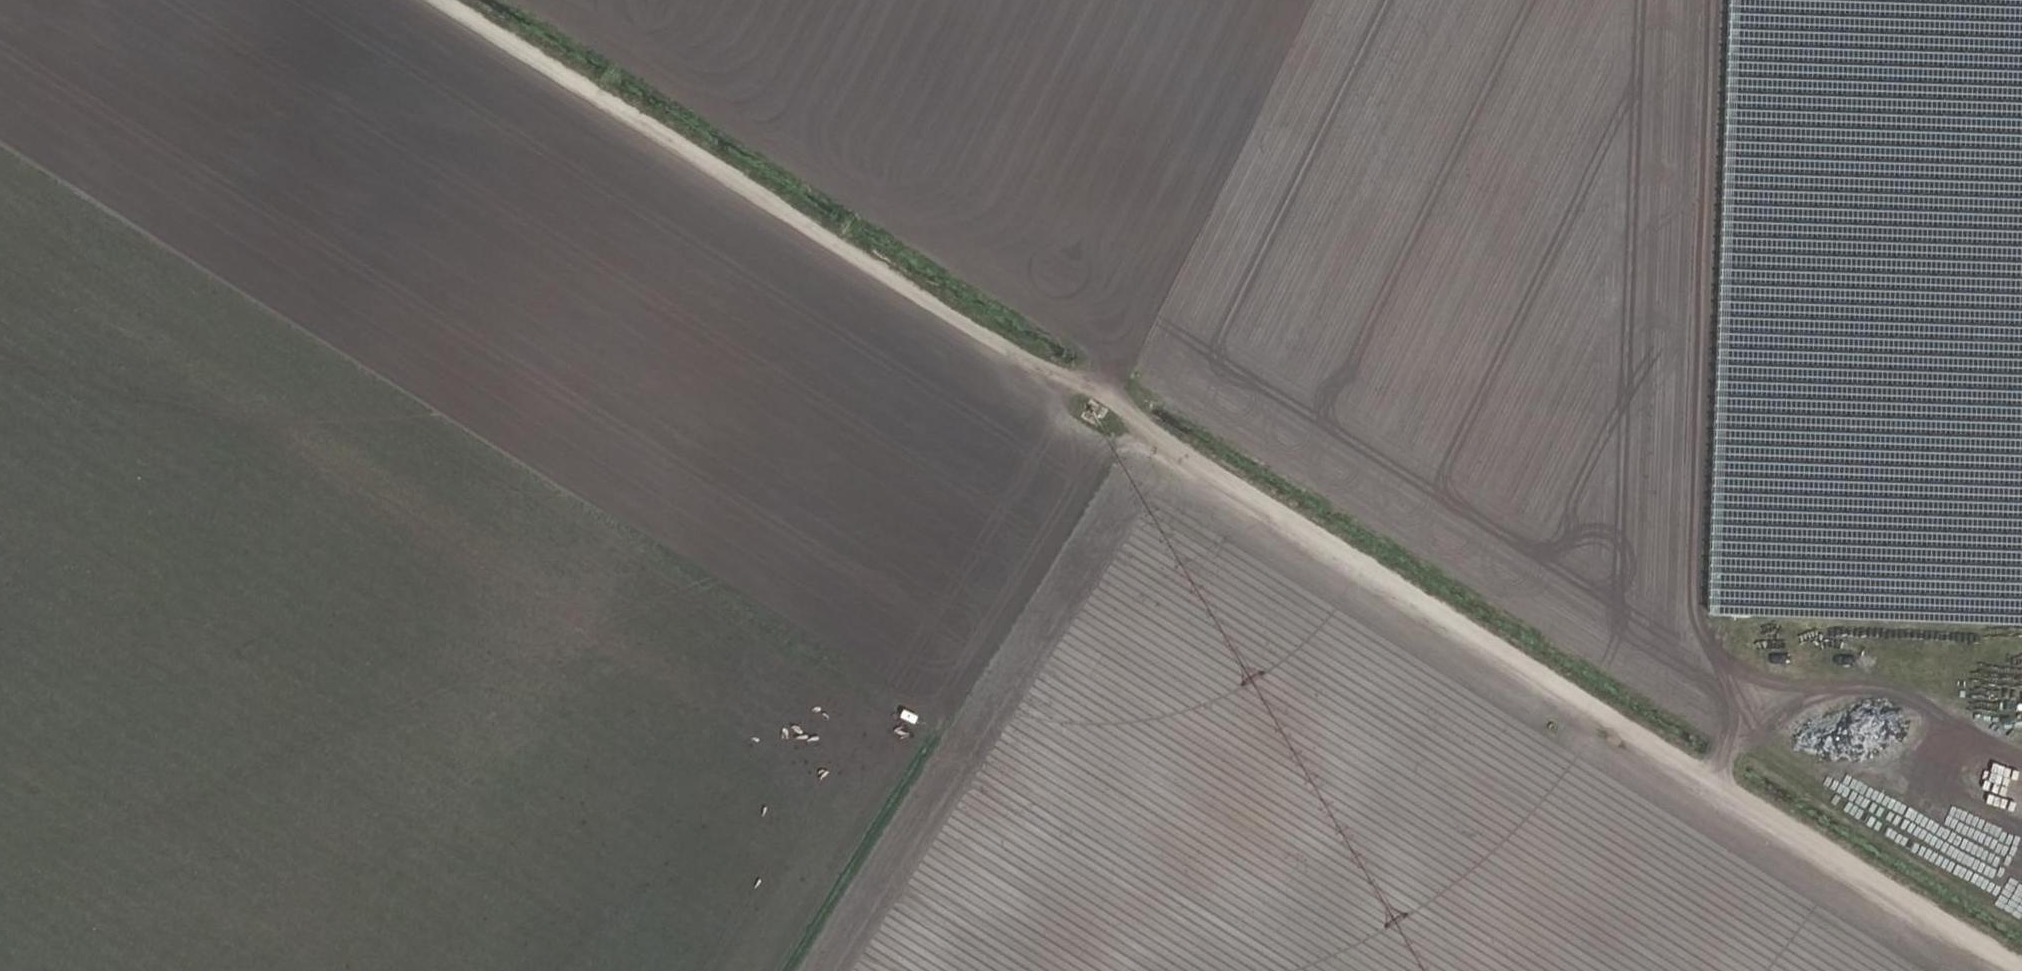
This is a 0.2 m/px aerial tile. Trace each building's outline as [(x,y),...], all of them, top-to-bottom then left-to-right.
[(1709,616),(2021,627),(2021,0),(1731,0),(1709,616)]
